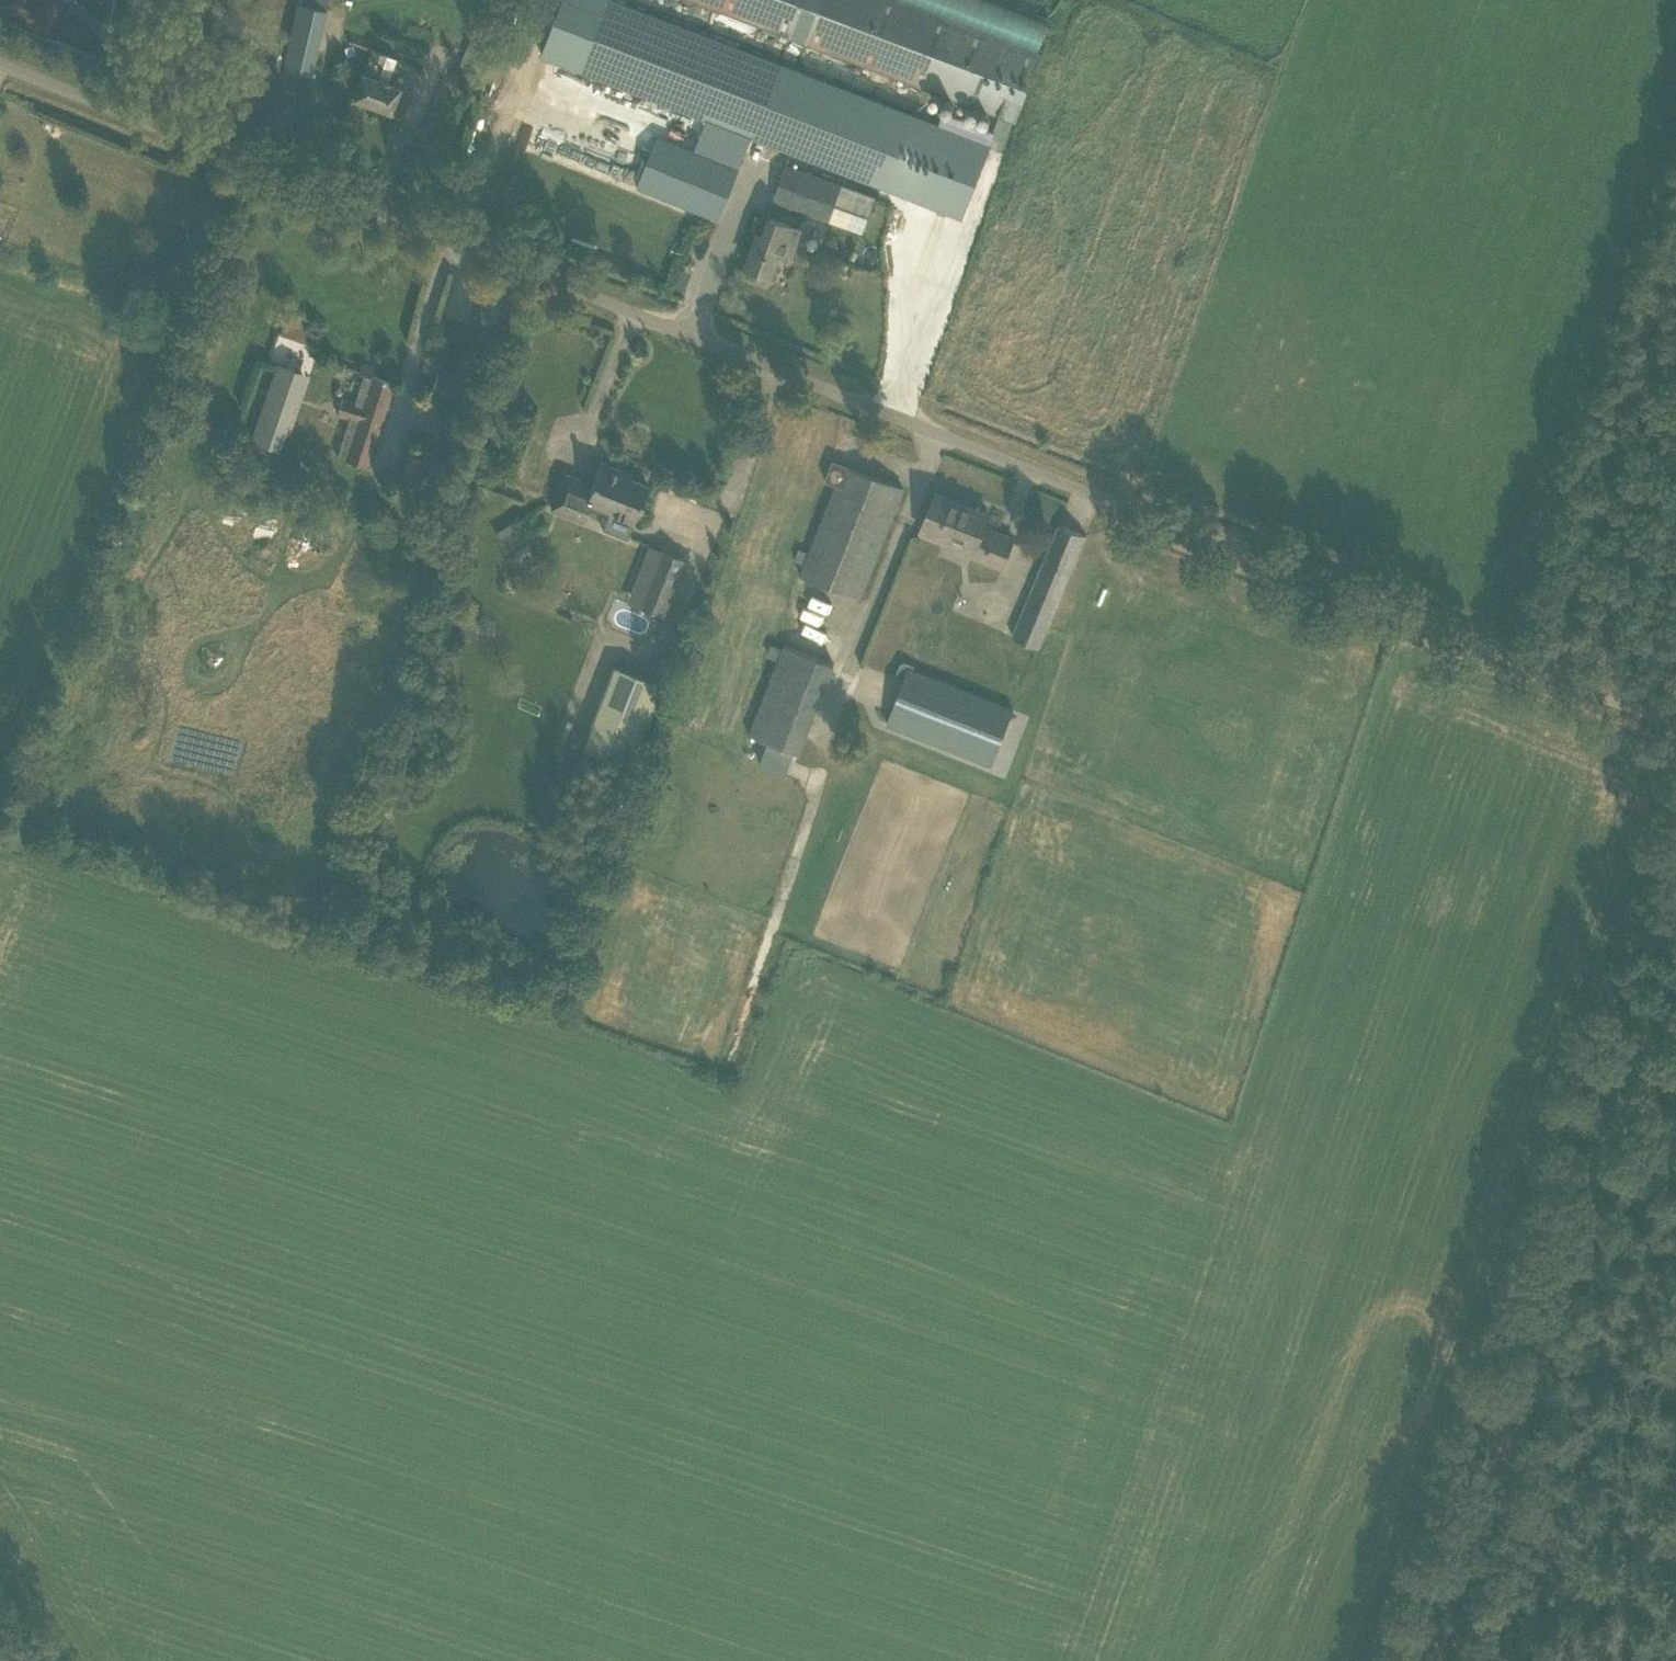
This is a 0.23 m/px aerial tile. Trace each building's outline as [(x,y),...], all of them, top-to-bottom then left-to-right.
[(282,67),(310,74),(327,0),(298,0),(282,67)] [(545,53),(707,116),(752,133),(927,201),(955,128),(624,0),(565,0),(545,53)] [(905,0),(699,0),(791,35),(805,40),(1016,120),(1042,52),(905,0)] [(477,21),(473,32),(492,39),(496,28),(477,21)] [(390,109),(398,89),(398,88),(378,80),(387,56),(372,50),(363,72),(361,72),(352,95),(390,109)] [(465,54),(461,65),(480,72),(484,61),(465,54)] [(465,70),(452,70),(452,87),(466,87),(465,70)] [(707,116),(693,150),(738,168),(752,133),(707,116)] [(657,135),(636,186),(718,219),(738,168),(693,150),(692,149),(657,135)] [(785,164),(773,198),(864,230),(876,196),(785,164)] [(765,232),(759,230),(747,265),(771,274),(779,253),(790,258),(801,226),(771,215),(765,232)] [(364,466),(388,401),(395,380),(371,373),(374,365),(362,361),(359,371),(365,372),(354,402),(343,398),(337,415),(349,419),(336,456),(364,466)] [(279,364),(260,420),(283,428),(302,372),(279,364)] [(411,445),(399,480),(424,488),(433,463),(424,460),(427,450),(411,445)] [(833,459),(825,478),(824,481),(835,486),(810,552),(808,556),(805,563),(800,577),(859,599),(895,507),(903,486),(833,459)] [(557,492),(550,509),(582,522),(590,502),(608,510),(606,515),(601,528),(627,538),(631,525),(640,504),(648,483),(617,471),(618,467),(600,460),(592,482),(565,472),(557,492)] [(471,462),(468,470),(477,473),(480,465),(471,462)] [(935,491),(927,511),(920,531),(950,543),(951,539),(979,550),(976,557),(1002,567),(1014,537),(984,525),(989,512),(935,491)] [(521,516),(494,532),(506,553),(534,537),(521,516)] [(1039,647),(1077,553),(1086,533),(1059,522),(1051,542),(1013,635),(1038,646),(1039,647)] [(640,607),(661,550),(648,545),(626,602),(640,607)] [(799,548),(794,559),(805,563),(808,556),(810,552),(799,548)] [(661,550),(640,607),(663,616),(685,559),(661,550)] [(462,618),(460,633),(476,634),(477,620),(462,618)] [(769,646),(767,654),(777,658),(778,659),(783,648),(782,647),(771,643),(769,646)] [(833,663),(784,645),(783,648),(778,659),(749,736),(798,754),(833,663)] [(605,664),(572,746),(614,763),(647,681),(605,664)] [(1013,708),(909,668),(887,724),(991,764),(1013,708)] [(761,743),(753,765),(778,774),(786,752),(761,743)]
